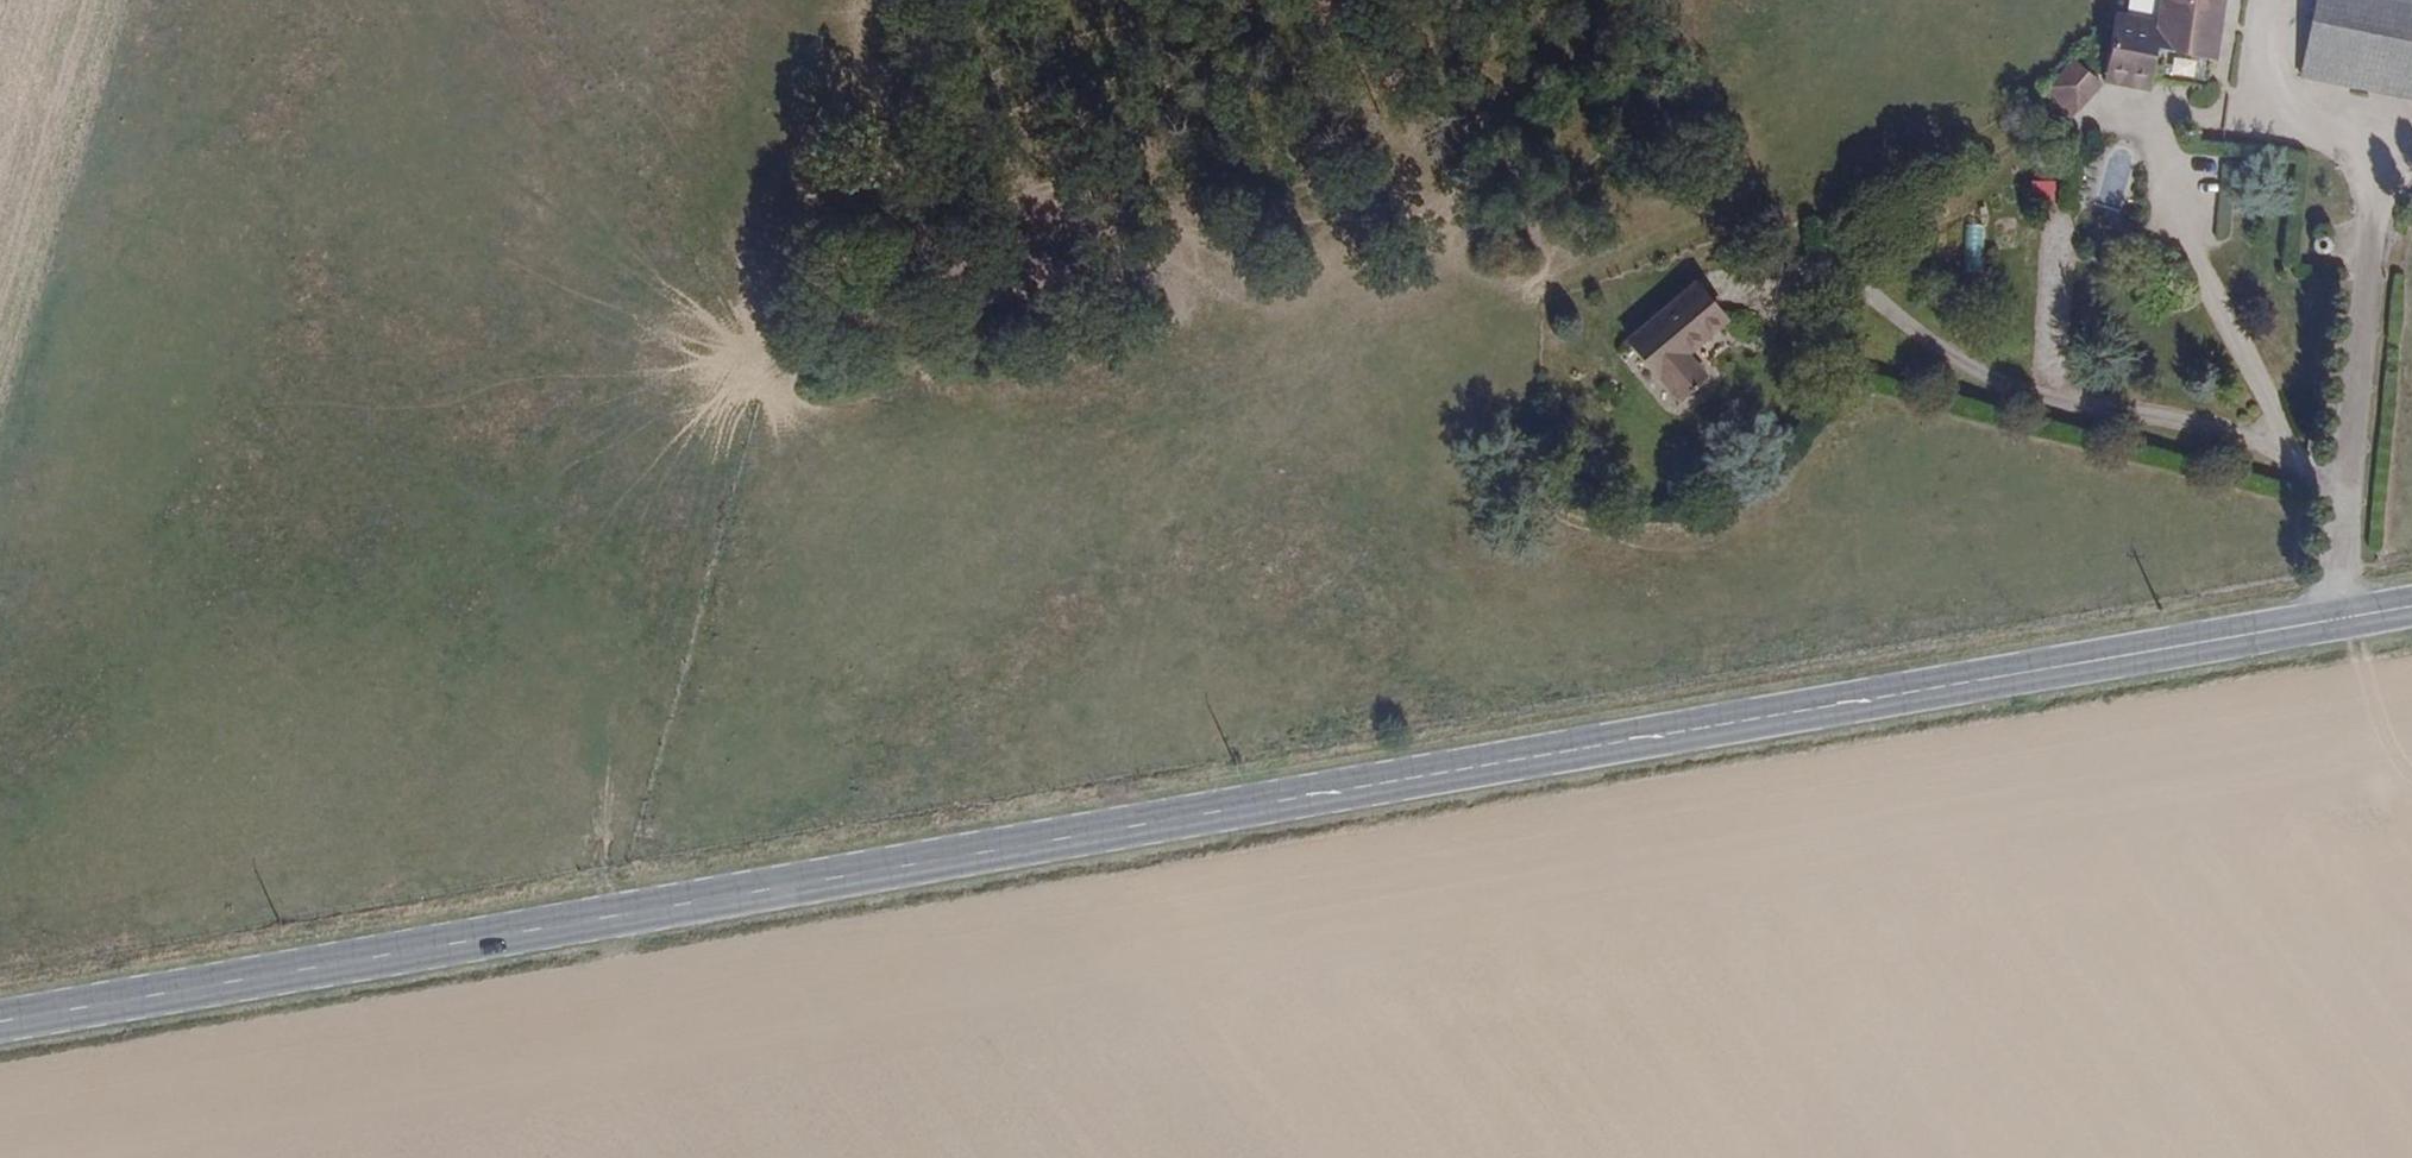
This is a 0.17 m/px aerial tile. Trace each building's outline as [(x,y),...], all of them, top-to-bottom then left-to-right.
[(2142,50),(2182,58),(2190,16),(2242,25),(2247,0),(2151,0),(2142,50)] [(2333,54),(2411,70),(2411,0),(2344,0),(2333,54)] [(2072,55),(2046,88),(2079,113),(2104,80),(2072,55)] [(2032,179),(2030,204),(2057,205),(2058,180),(2032,179)] [(1966,223),(1964,271),(1982,272),(1984,224),(1966,223)] [(1631,343),(1684,405),(1711,382),(1695,364),(1738,327),(1700,283),(1631,343)]
